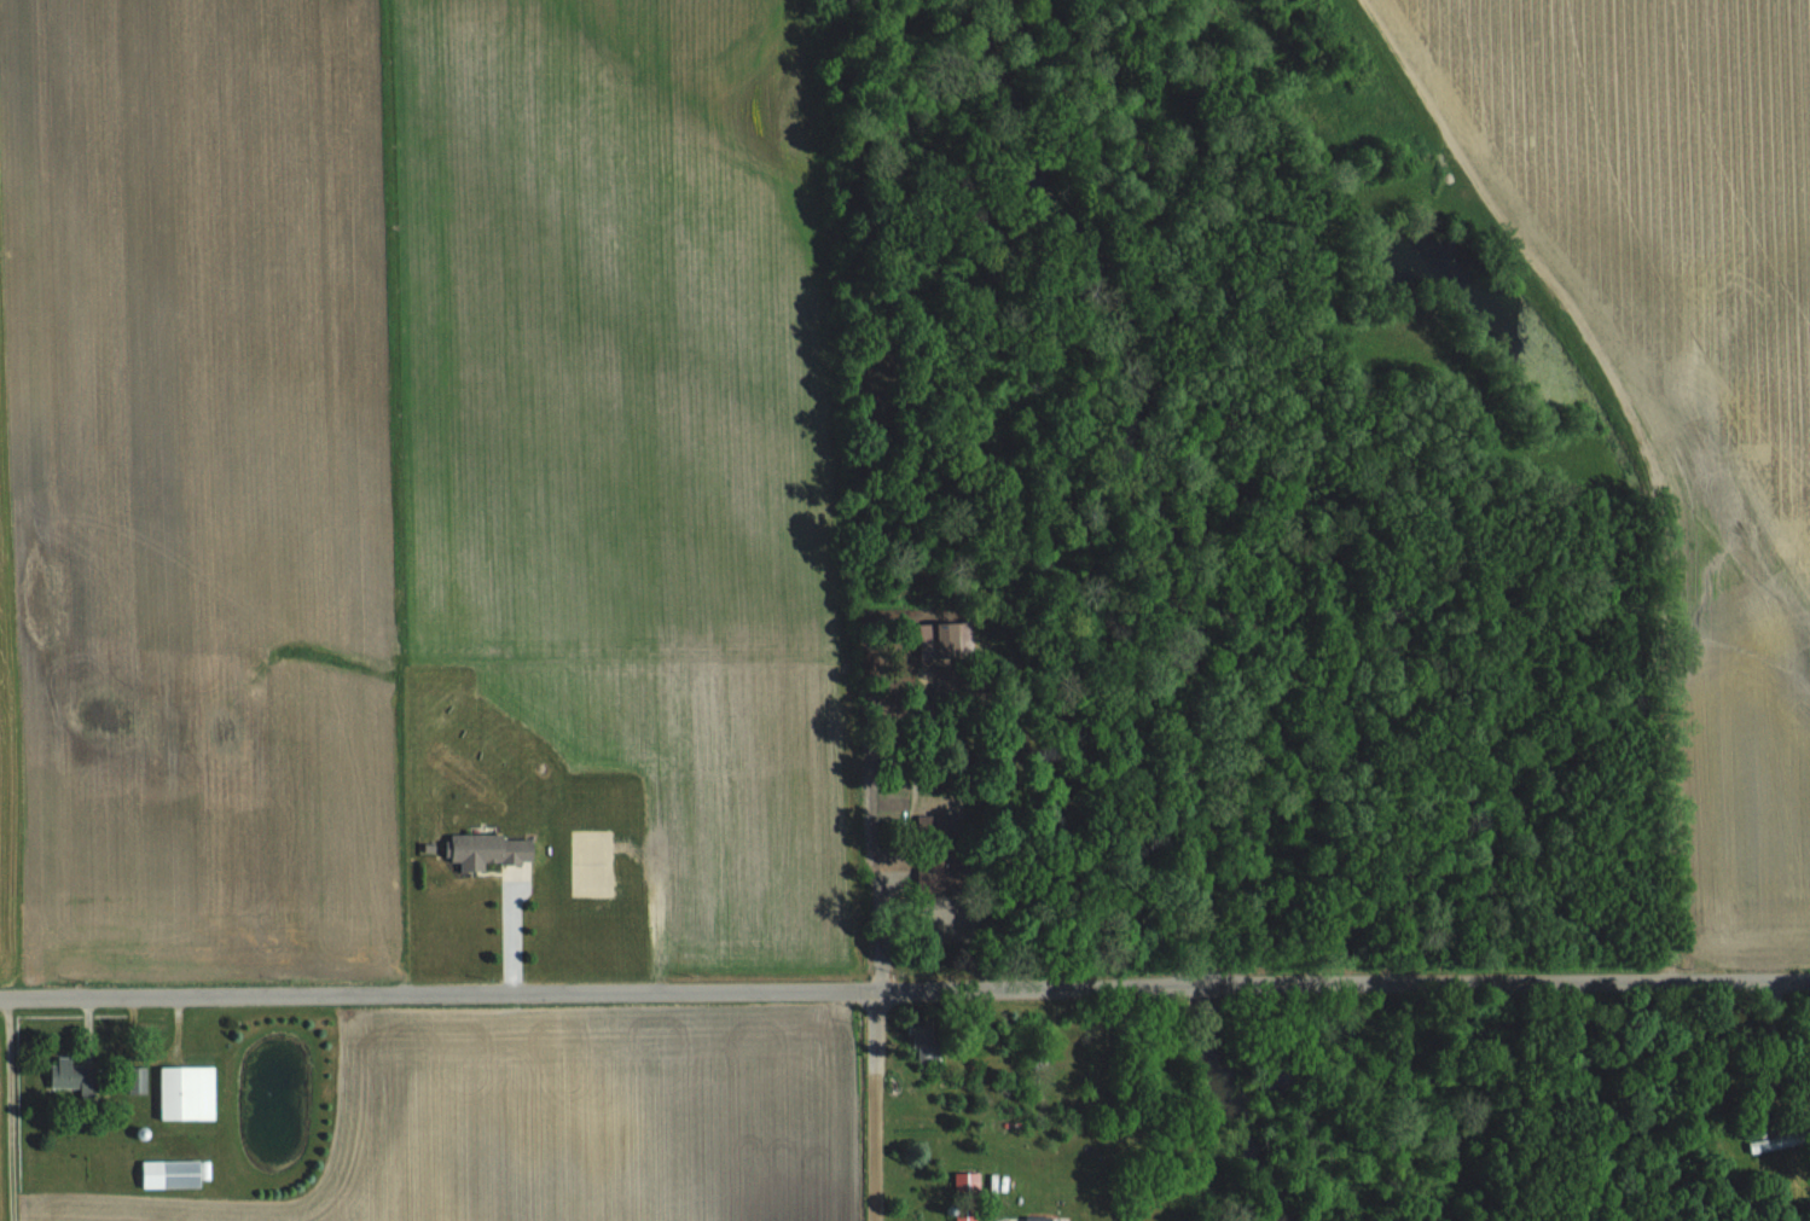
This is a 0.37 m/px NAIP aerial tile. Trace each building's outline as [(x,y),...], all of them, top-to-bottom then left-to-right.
[(924,622),(924,660),(979,660),(979,622),(924,622)] [(455,835),(455,862),(465,861),(465,870),(490,869),(490,861),(539,860),(539,834),(455,835)] [(923,863),(923,893),(954,893),(954,863),(923,863)] [(54,1087),(87,1087),(87,1062),(76,1062),(76,1055),(54,1055),(54,1087)] [(217,1119),(216,1065),(163,1065),(163,1119),(217,1119)] [(1801,1146),(1800,1134),(1754,1139),(1755,1151),(1801,1146)] [(209,1187),(209,1159),(143,1159),(143,1187),(209,1187)]
